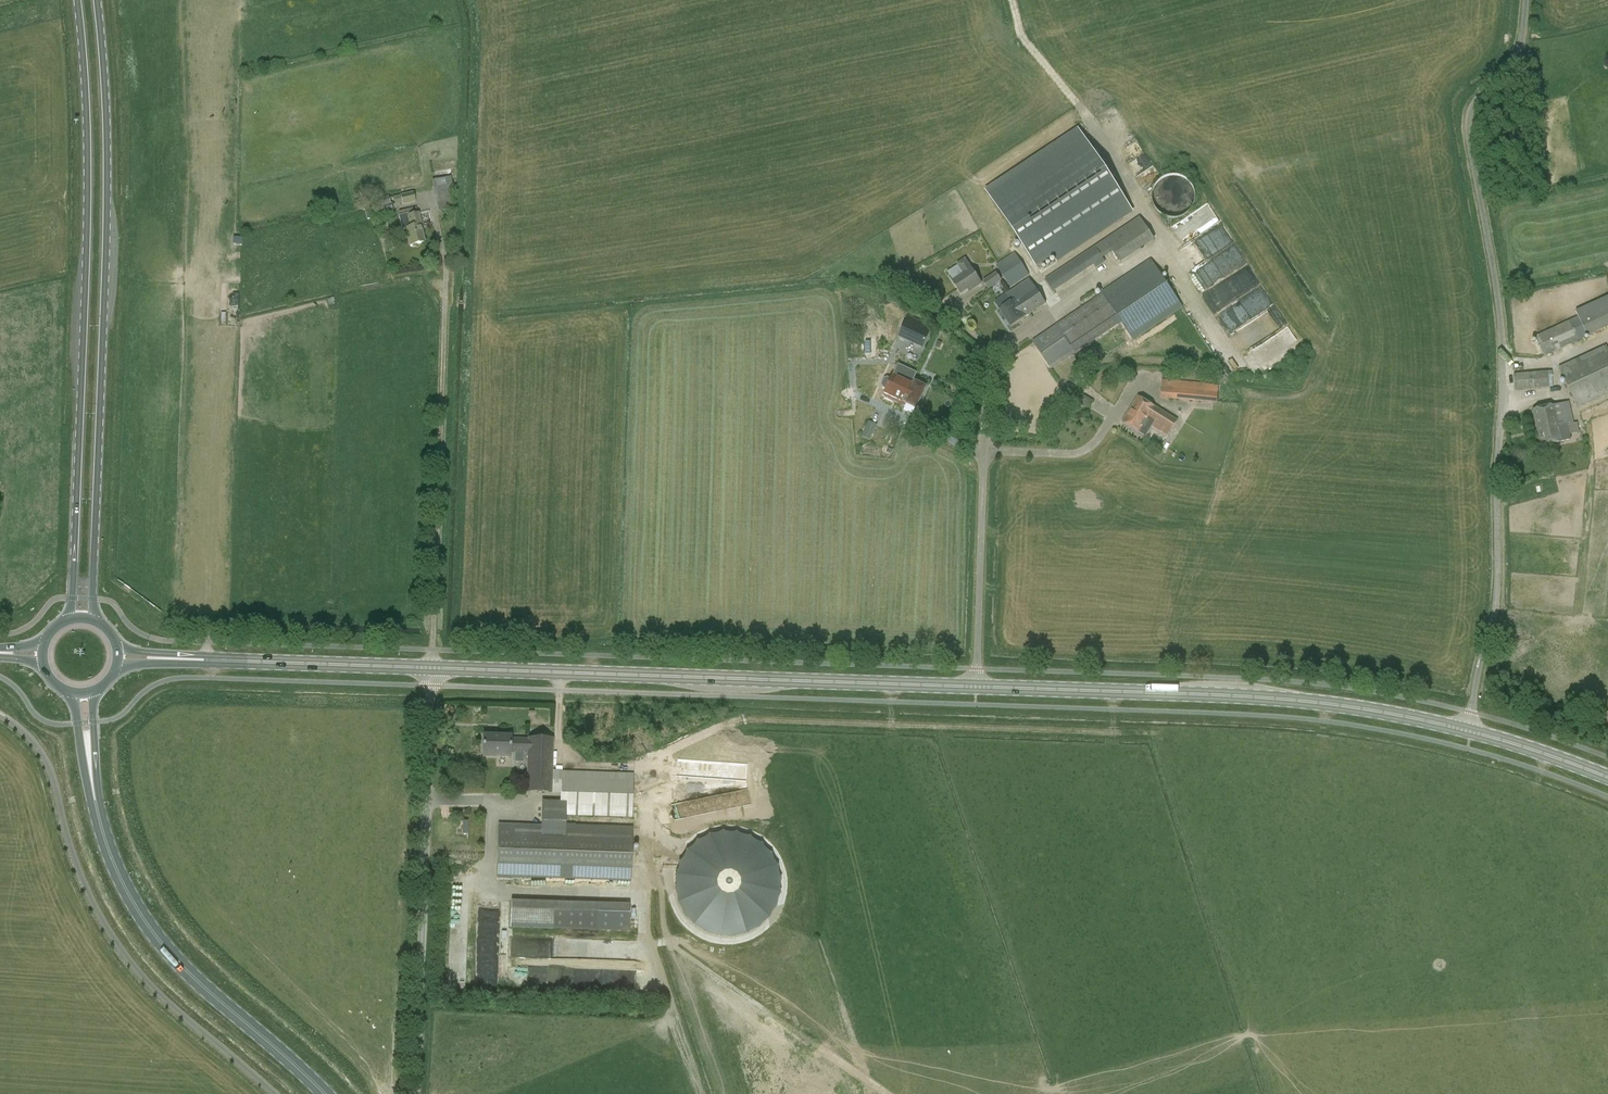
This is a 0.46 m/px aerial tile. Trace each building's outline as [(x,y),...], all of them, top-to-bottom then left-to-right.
[(1057,263),(1133,212),(1077,128),(984,190),(1017,240),(1036,268),(1053,257),(1057,263)] [(1150,181),(1160,219),(1197,210),(1188,172),(1150,181)] [(451,177),(432,180),(434,190),(438,212),(454,209),(450,190),(454,189),(453,185),(452,185),(451,177)] [(403,205),(415,202),(413,193),(393,197),(395,205),(402,203),(403,205)] [(393,211),(388,196),(379,199),(383,214),(393,211)] [(370,204),(363,206),(366,219),(373,217),(370,204)] [(418,214),(417,214),(416,208),(399,212),(400,216),(398,216),(402,230),(405,229),(409,246),(425,243),(418,214)] [(1094,247),(1044,280),(1055,296),(1064,291),(1062,288),(1094,266),(1096,269),(1105,263),(1094,247)] [(1029,276),(1015,253),(998,264),(996,266),(1004,279),(1010,288),(1028,277),(1029,276)] [(968,290),(969,292),(981,284),(965,259),(957,265),(964,274),(952,282),(957,290),(961,295),(968,290)] [(1075,354),(1120,323),(1133,342),(1183,308),(1151,260),(1101,293),(1102,294),(1032,342),(1051,370),(1075,354)] [(1002,281),(996,272),(982,281),(983,283),(988,290),(1002,281)] [(1024,319),(1046,304),(1029,279),(1006,295),(1011,303),(999,311),(1011,328),(1024,319)] [(1575,311),(1577,317),(1535,337),(1544,357),(1587,337),(1587,338),(1607,328),(1607,296),(1575,311)] [(873,318),(878,315),(874,309),(870,311),(873,318)] [(930,327),(908,317),(898,338),(920,348),(930,327)] [(1606,346),(1558,368),(1576,409),(1607,395),(1607,351),(1606,346)] [(1549,388),(1547,372),(1513,375),(1515,391),(1549,388)] [(884,397),(906,407),(908,404),(916,408),(926,388),(916,383),(895,373),(884,397)] [(1162,380),(1160,400),(1213,404),(1216,404),(1218,385),(1162,380)] [(1093,402),(1084,396),(1080,402),(1090,407),(1093,402)] [(1122,423),(1139,433),(1145,437),(1151,427),(1167,437),(1177,421),(1138,397),(1122,423)] [(1550,445),(1561,442),(1571,440),(1570,435),(1579,433),(1577,423),(1573,424),(1569,402),(1532,411),(1540,447),(1550,445)] [(1196,408),(1194,416),(1204,418),(1206,410),(1196,408)] [(877,425),(868,421),(862,437),(870,441),(877,425)] [(541,826),(498,825),(496,877),(631,882),(633,829),(565,827),(566,816),(632,819),(634,774),(558,770),(558,771),(552,771),(554,739),(527,738),(527,740),(511,739),(511,736),(482,735),(482,756),(510,757),(510,754),(514,754),(514,763),(523,763),(524,754),(527,754),(526,793),(552,794),(560,795),(560,802),(541,801),(541,826)] [(687,863),(685,876),(686,889),(691,902),(699,912),(709,921),(721,926),(734,928),(747,927),(760,923),(771,915),(779,905),(784,893),(787,880),(785,866),(781,854),(773,843),(763,835),(751,829),(738,827),(724,828),(712,833),(701,841),(693,851),(687,863)] [(510,901),(509,929),(629,931),(629,903),(510,901)] [(585,956),(594,956),(594,955),(601,955),(601,944),(575,943),(575,956),(585,956)] [(493,969),(483,969),(482,982),(493,982),(493,969)]
